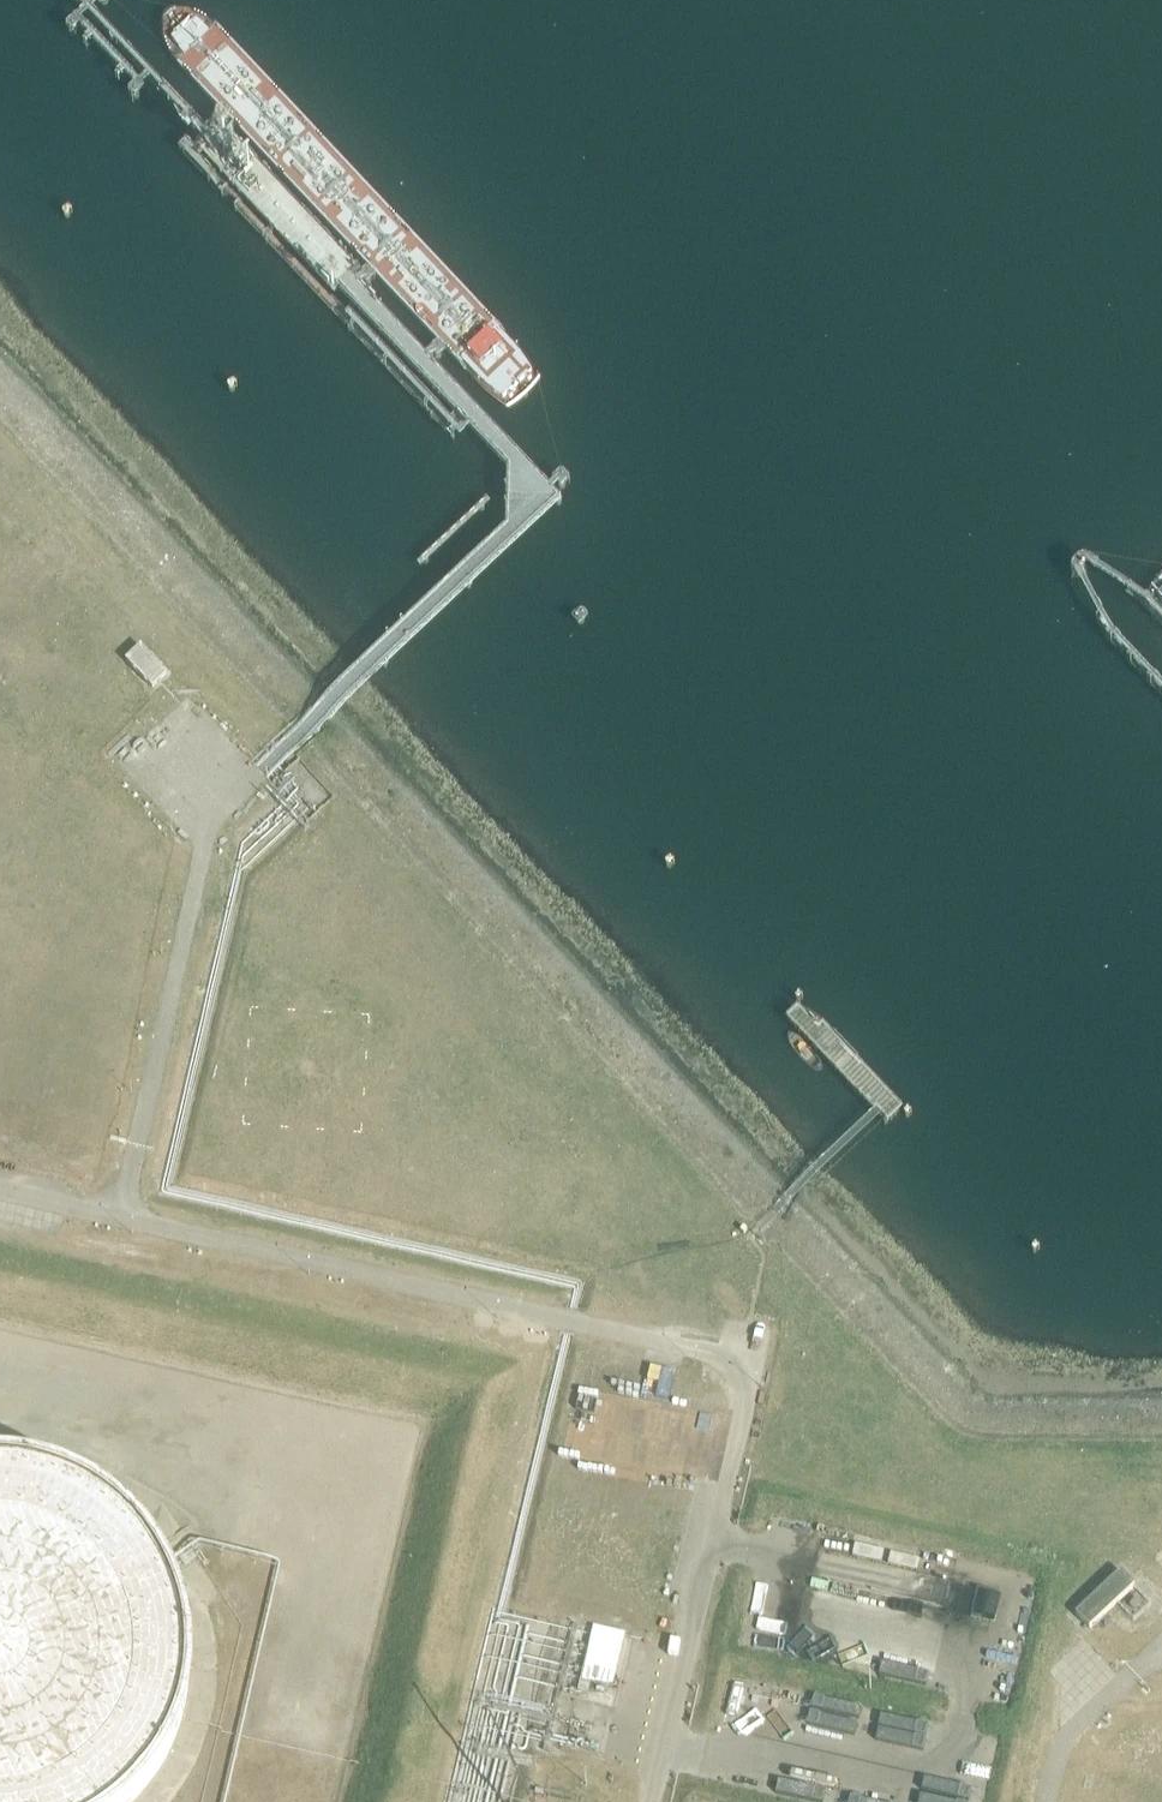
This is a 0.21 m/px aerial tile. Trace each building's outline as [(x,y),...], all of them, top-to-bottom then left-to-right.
[(143,650),(129,665),(152,688),(167,674),(143,650)] [(653,1368),(652,1377),(662,1379),(659,1394),(669,1396),(674,1372),(653,1368)] [(140,1798),(176,1743),(191,1680),(183,1615),(153,1557),(105,1512),(45,1486),(0,1484),(0,1801),(135,1801),(140,1798)] [(1089,1628),(1134,1586),(1121,1572),(1075,1614),(1089,1628)] [(836,1629),(838,1620),(809,1613),(799,1653),(850,1666),(858,1634),(836,1629)]
